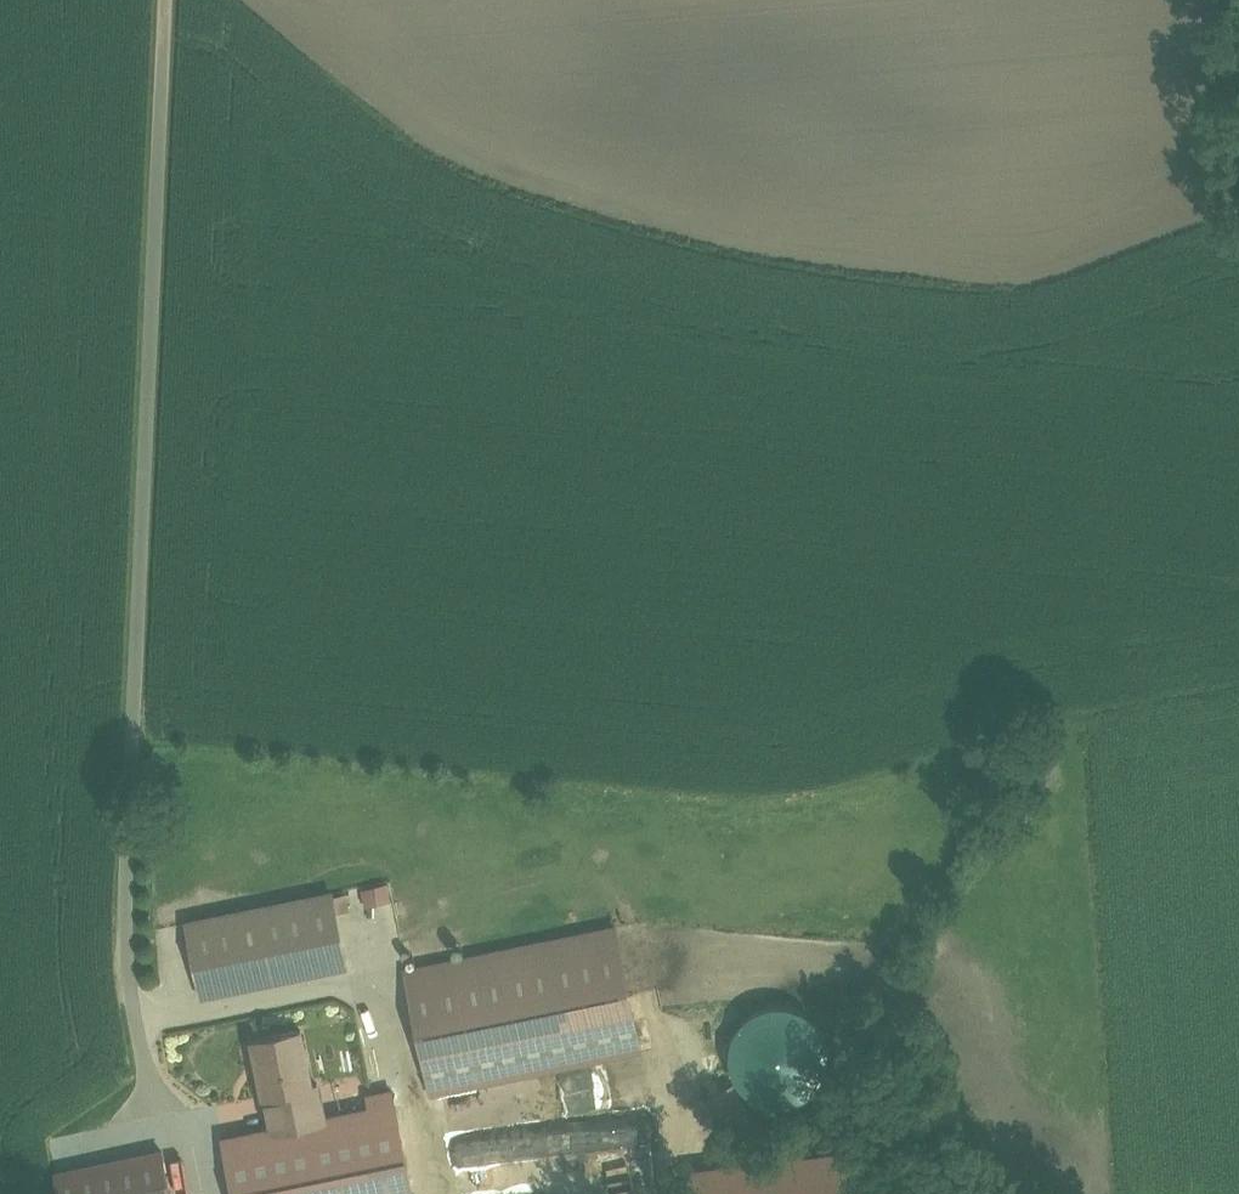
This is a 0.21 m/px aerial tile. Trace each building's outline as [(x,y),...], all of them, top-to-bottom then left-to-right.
[(366,905),(393,902),(391,884),(364,887),(366,905)] [(335,890),(185,919),(200,998),(350,970),(335,890)] [(617,923),(401,964),(420,1063),(636,1022),(617,923)] [(264,1104),(268,1103),(273,1128),(304,1121),(299,1098),(319,1093),(306,1028),(250,1040),(264,1104)] [(397,1102),(304,1121),(273,1128),(226,1137),(238,1193),(416,1193),(397,1102)] [(52,1172),(56,1193),(170,1193),(160,1149),(52,1172)] [(695,1173),(698,1193),(841,1193),(836,1156),(695,1173)]
